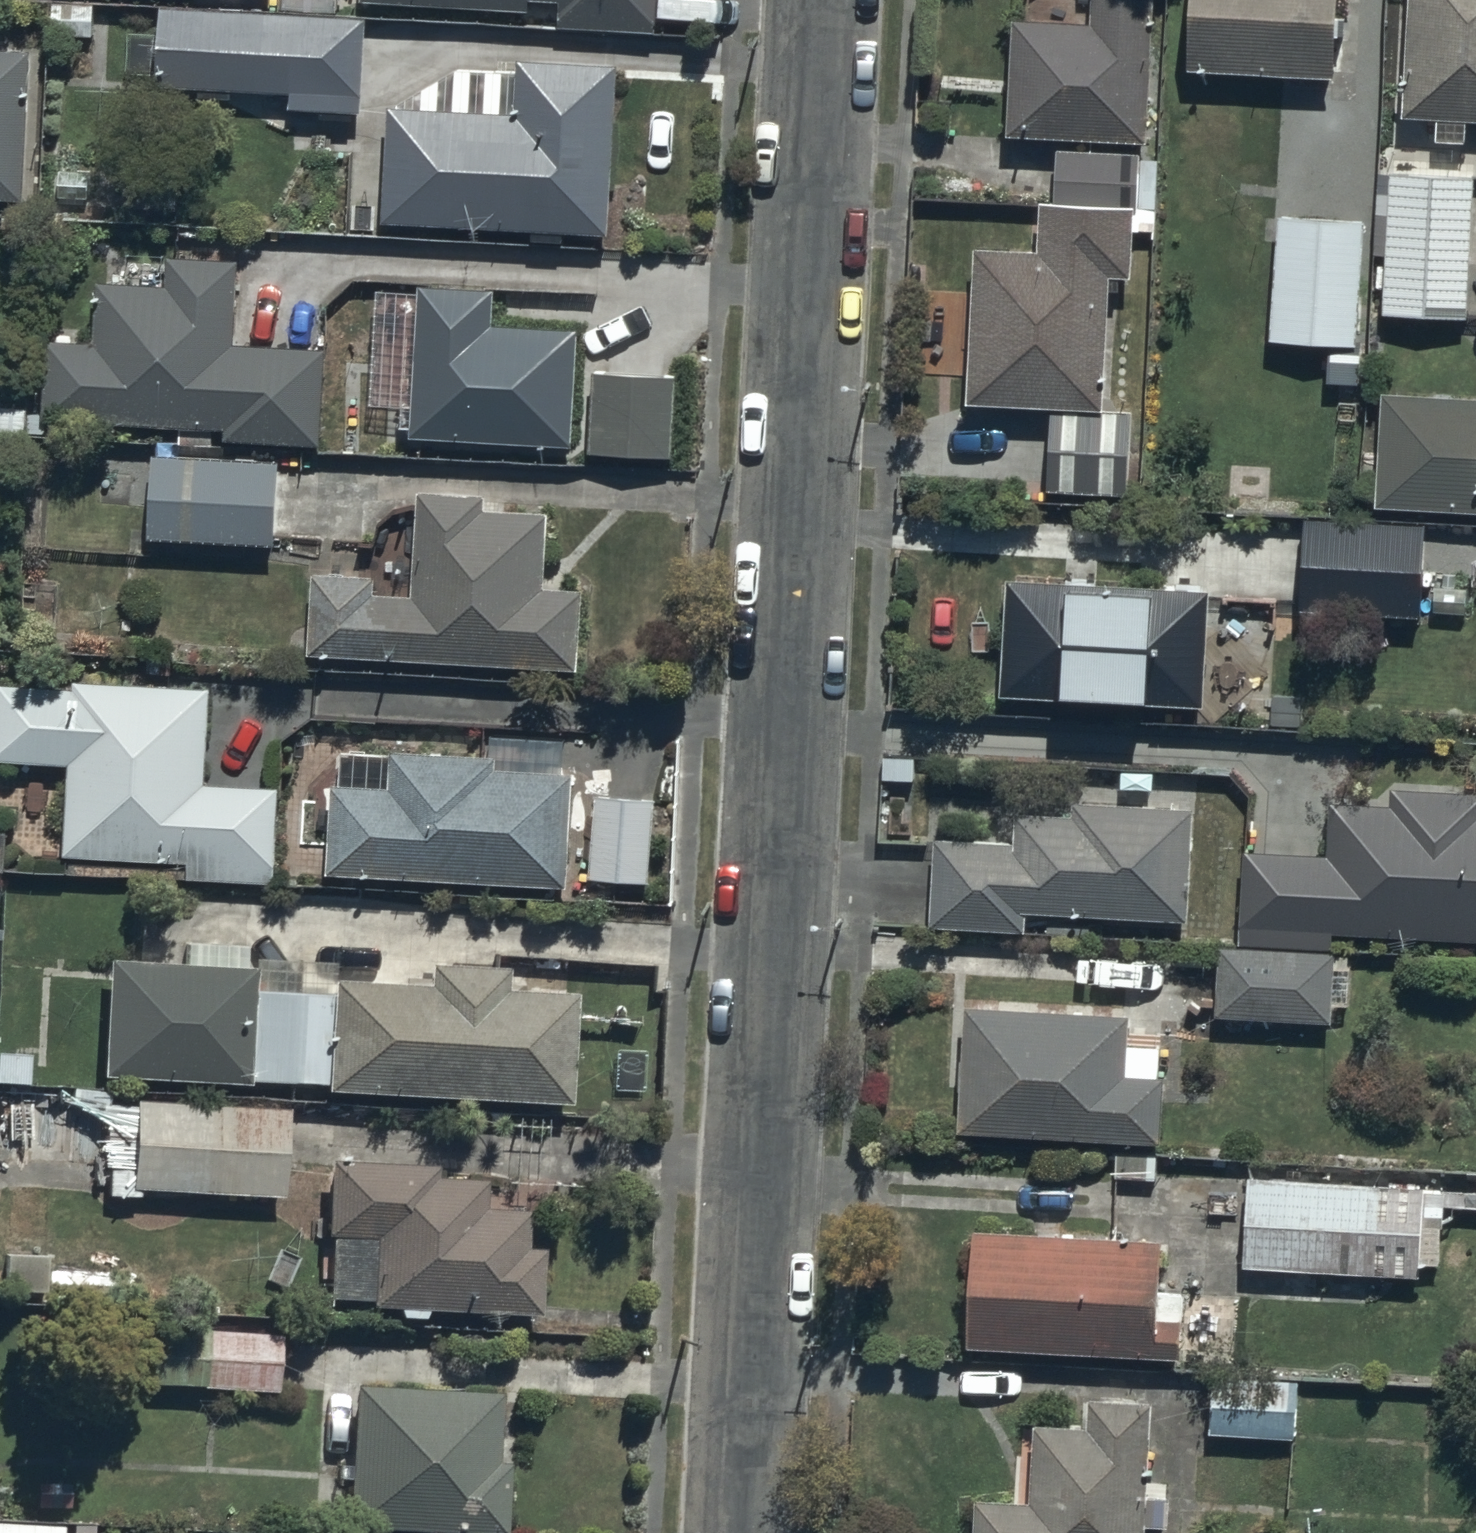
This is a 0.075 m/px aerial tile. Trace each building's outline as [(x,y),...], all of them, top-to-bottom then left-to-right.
[(361,9),(158,0),(155,82),(288,87),(288,103),(357,106),(361,9)] [(554,22),(651,26),(652,0),(555,0),(554,22)] [(1162,0),(1100,0),(1098,27),(1021,21),(1012,139),(1149,150),(1162,0)] [(1188,67),(1332,79),(1338,0),(1192,0),(1188,67)] [(1409,115),(1475,120),(1475,0),(1417,0),(1409,115)] [(22,192),(28,48),(0,47),(0,191),(22,192)] [(447,63),(446,102),(386,100),(381,217),(605,226),(613,58),(516,54),(515,66),(447,63)] [(87,137),(53,136),(52,194),(86,195),(87,137)] [(1470,168),(1389,163),(1382,306),(1461,311),(1470,168)] [(1356,211),(1274,209),(1272,337),(1355,339),(1356,211)] [(1109,415),(1123,219),(987,212),(974,408),(1109,415)] [(232,340),(234,255),(164,252),(163,278),(93,276),(92,335),(44,335),(43,421),(222,424),(222,438),(319,439),(321,341),(232,340)] [(492,282),(415,282),(412,430),(572,432),(574,321),(491,319),(492,282)] [(668,370),(587,369),(586,447),(667,448),(668,370)] [(1390,398),(1384,507),(1475,512),(1475,402),(1390,398)] [(274,455),(151,449),(147,534),(270,540),(274,455)] [(308,566),(306,649),(577,662),(580,582),(544,581),(547,506),(485,503),(485,488),(414,485),(409,587),(370,585),(371,568),(308,566)] [(1423,527),(1302,521),(1297,612),(1418,619),(1423,527)] [(1231,597),(1011,581),(1006,694),(1223,706),(1231,597)] [(209,682),(74,677),(74,682),(0,681),(0,760),(69,760),(68,855),(187,857),(187,880),(278,881),(279,779),(208,778),(209,682)] [(322,777),(320,865),(564,876),(568,771),(494,768),(495,750),(389,745),(387,780),(322,777)] [(1330,927),(1475,933),(1475,786),(1389,783),(1389,799),(1326,796),(1323,848),(1242,844),(1238,937),(1329,941),(1330,927)] [(656,796),(595,792),(590,876),(651,879),(656,796)] [(1195,813),(937,804),(933,921),(1190,930),(1195,813)] [(102,956),(99,1073),(567,1096),(572,990),(503,986),(504,963),(424,959),(423,982),(332,977),(333,960),(247,956),(247,940),(181,937),(180,960),(102,956)] [(1335,948),(1217,941),(1216,1011),(1331,1017),(1332,999),(1346,1000),(1349,956),(1334,955),(1335,948)] [(959,1001),(956,1122),(1159,1131),(1163,1041),(1125,1039),(1126,1008),(959,1001)] [(282,1103),(132,1096),(128,1183),(278,1190),(282,1103)] [(367,1295),(367,1300),(538,1304),(538,1243),(525,1243),(525,1203),(482,1202),(482,1175),(431,1174),(431,1159),(325,1157),(324,1229),(329,1229),(328,1295),(367,1295)] [(1443,1180),(1246,1171),(1241,1262),(1419,1270),(1420,1255),(1439,1256),(1443,1180)] [(1171,1245),(979,1234),(973,1347),(1165,1358),(1171,1245)] [(276,1323),(150,1321),(148,1386),(275,1388),(276,1323)] [(1296,1371),(1209,1370),(1210,1433),(1295,1434),(1296,1371)] [(493,1386),(349,1379),(345,1519),(501,1527),(505,1456),(489,1455),(493,1386)] [(971,1532),(1143,1532),(1143,1521),(1167,1522),(1168,1492),(1145,1491),(1148,1395),(1086,1393),(1086,1421),(1029,1419),(1027,1495),(971,1494),(971,1532)] [(64,1523),(0,1521),(0,1532),(63,1532),(64,1523)]
